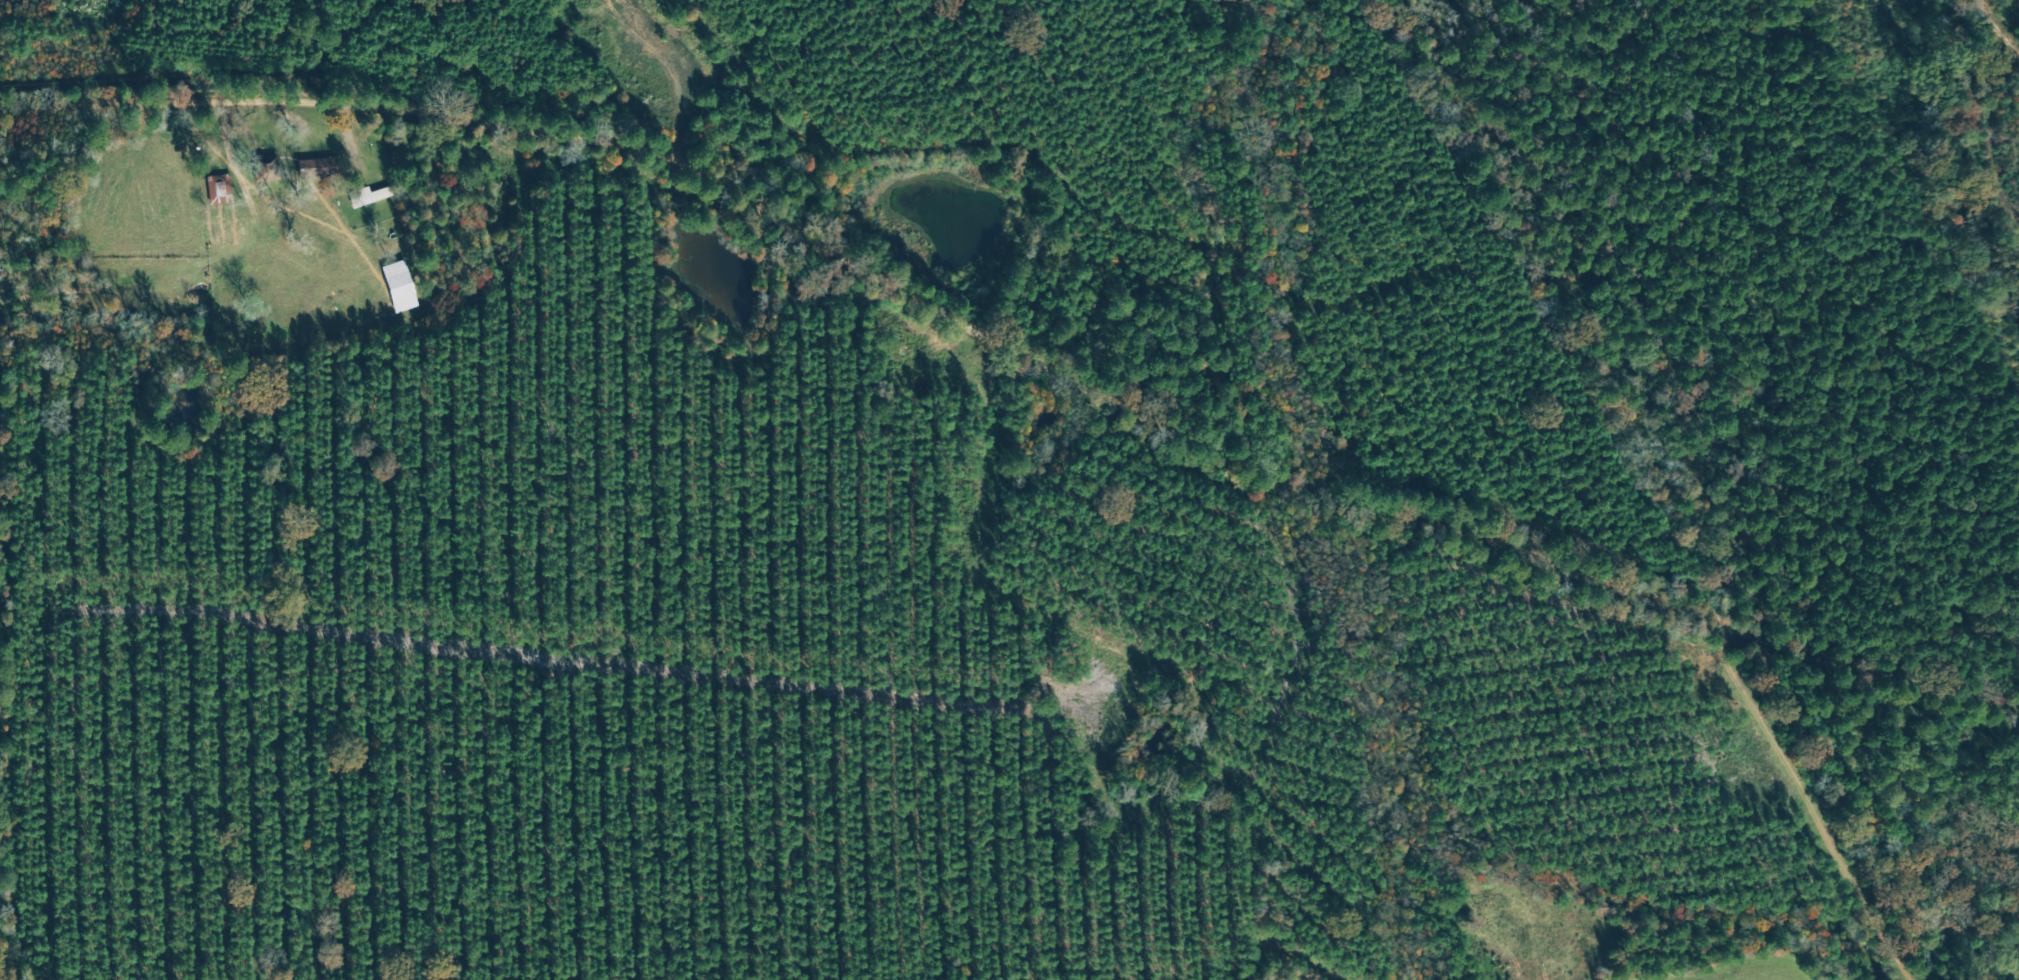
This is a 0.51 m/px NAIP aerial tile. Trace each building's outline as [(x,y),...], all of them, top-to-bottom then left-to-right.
[(309,177),(340,176),(340,158),(301,160),(302,171),(309,171),(309,177)] [(235,196),(234,175),(211,176),(212,204),(228,203),(228,197),(235,196)] [(374,193),(372,187),(351,193),(357,209),(396,196),(393,186),(374,193)] [(422,307),(408,260),(385,267),(399,314),(422,307)]
